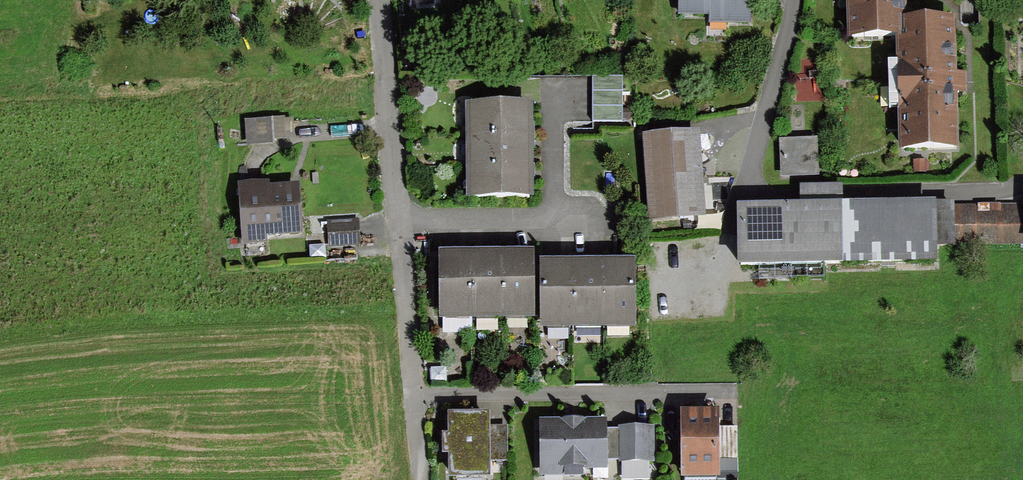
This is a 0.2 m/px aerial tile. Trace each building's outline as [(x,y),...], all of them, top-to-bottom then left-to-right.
[(679,17),(754,17),(754,0),(679,0),(679,17)] [(848,34),(897,33),(903,33),(902,12),(906,12),(906,0),(847,0),(848,34)] [(897,33),(900,147),(958,146),(955,11),(906,12),(902,12),(903,33),(897,33)] [(620,75),(591,75),(590,121),(620,121),(620,75)] [(467,102),(468,194),(530,193),(529,101),(467,102)] [(285,117),(245,119),(246,141),(274,140),(274,137),(286,137),(285,117)] [(698,128),(644,131),(649,219),(703,216),(698,128)] [(818,136),(779,137),(781,175),(819,173),(818,136)] [(269,179),(237,181),(240,245),(267,244),(266,234),(301,233),(298,182),(270,184),(269,179)] [(800,184),(800,199),(843,198),(843,183),(800,184)] [(846,198),(846,259),(937,259),(937,244),(937,199),(937,197),(846,198)] [(800,199),(737,200),(738,261),(846,259),(846,198),(843,198),(800,199)] [(954,199),(937,199),(937,244),(954,243),(954,204),(954,199)] [(954,243),(1022,243),(1022,203),(954,204),(954,243)] [(358,219),(327,220),(328,245),(359,244),(358,219)] [(440,247),(441,317),(538,315),(537,245),(440,247)] [(540,257),(541,326),(634,324),(633,256),(540,257)] [(681,406),(682,476),(720,476),(720,471),(720,427),(719,406),(701,406),(681,406)] [(448,430),(443,430),(443,450),(449,450),(449,473),(491,473),(491,459),(508,459),(508,425),(491,425),(490,410),(448,410),(448,430)] [(540,417),(540,473),(585,473),(585,465),(606,465),(605,457),(605,428),(605,417),(540,417)] [(618,428),(605,428),(605,457),(619,457),(619,461),(655,461),(655,423),(618,423),(618,428)] [(738,427),(720,427),(720,471),(738,471),(738,427)]
